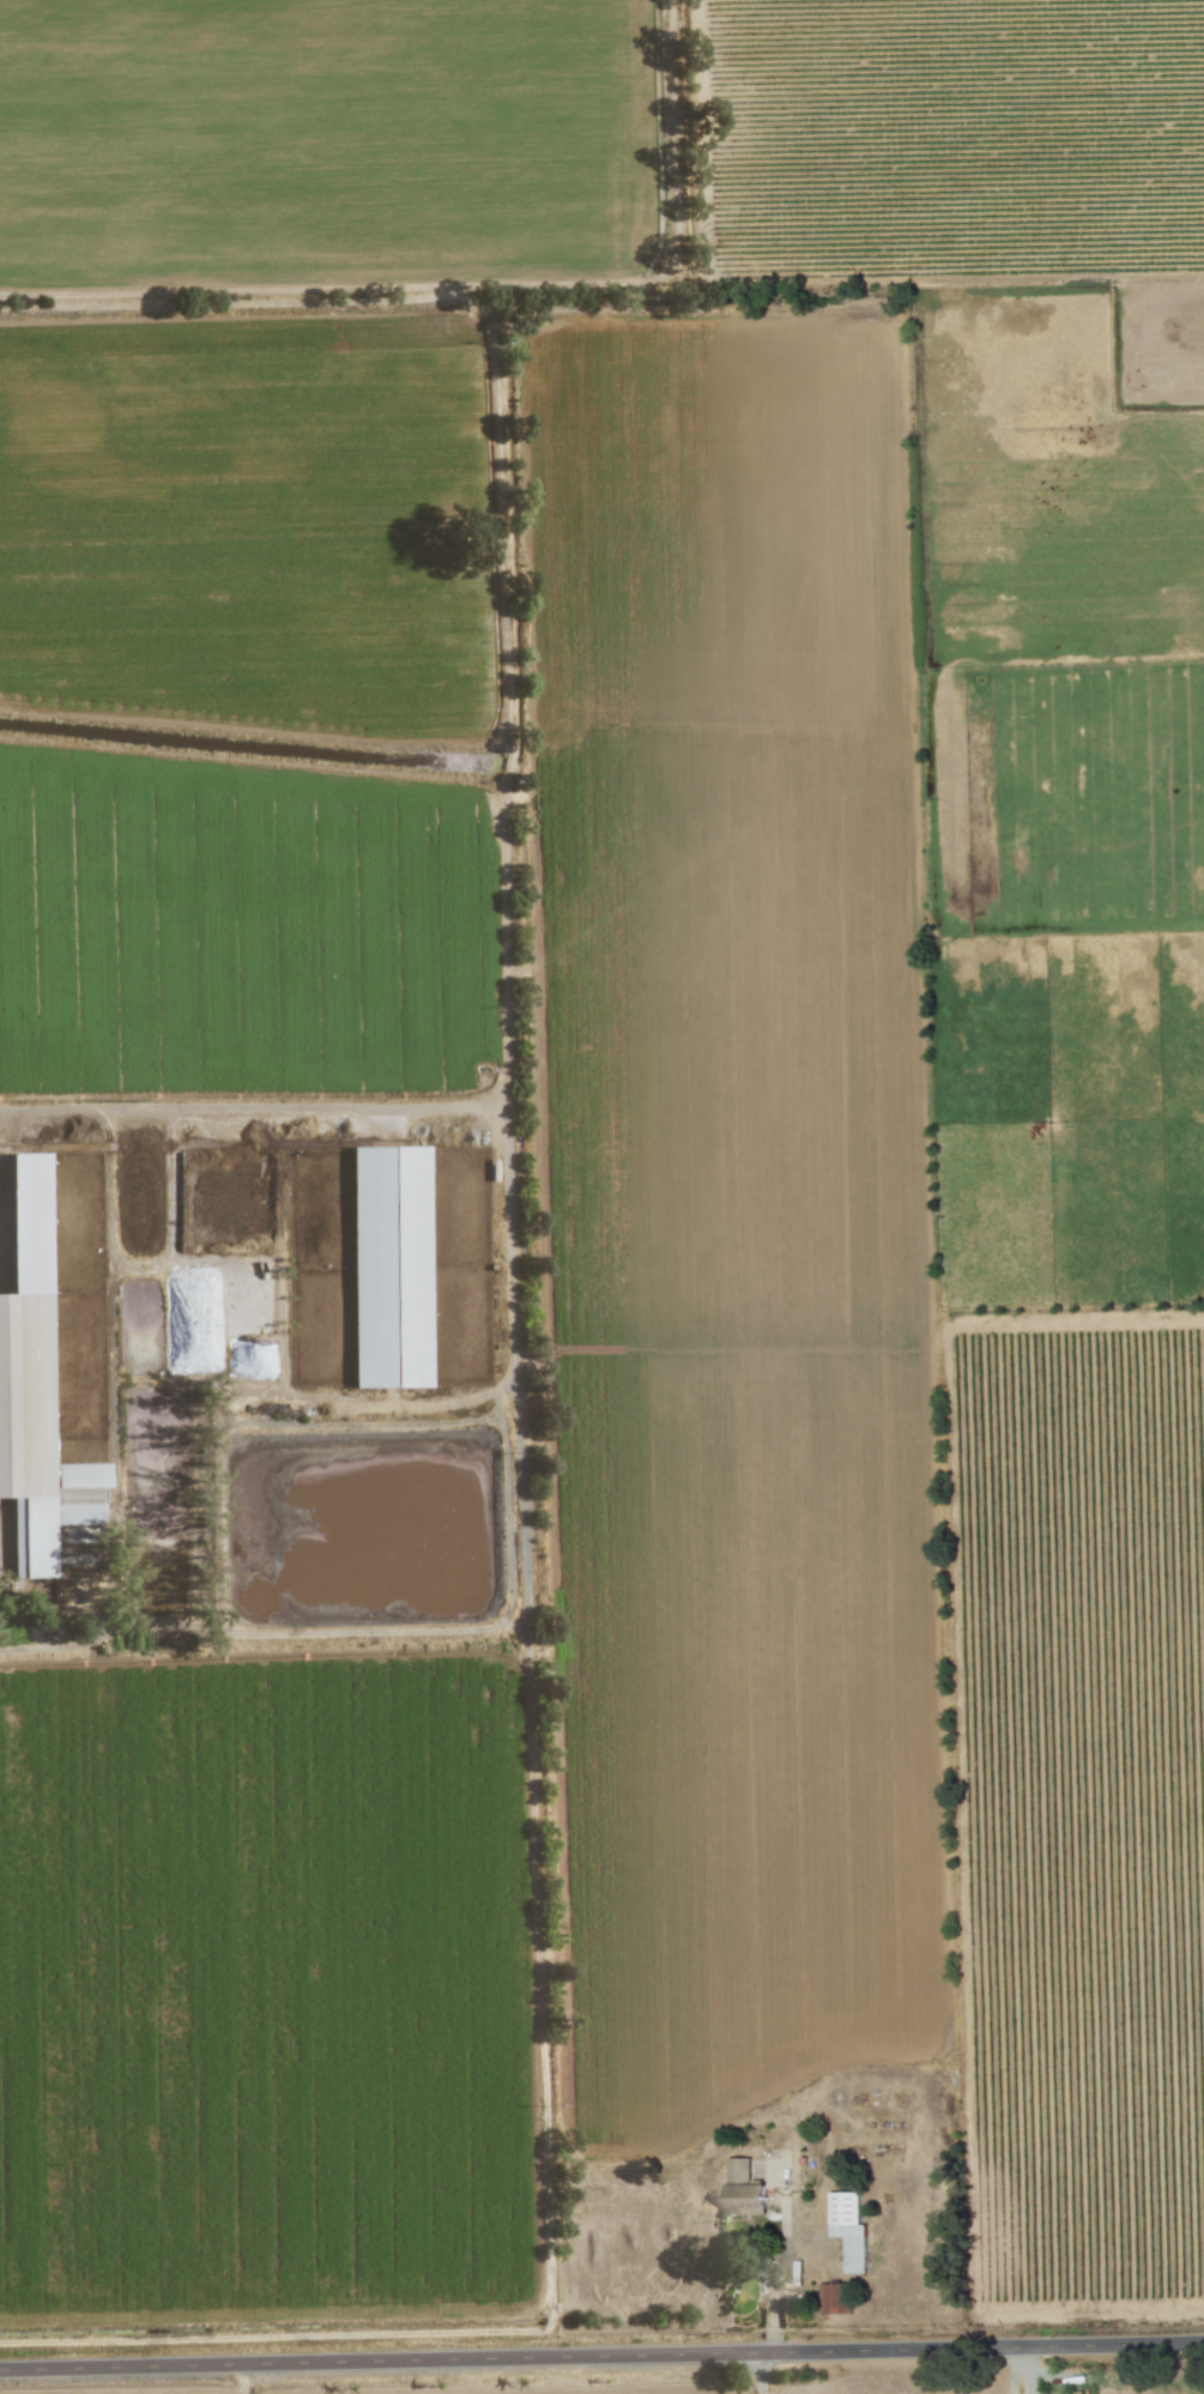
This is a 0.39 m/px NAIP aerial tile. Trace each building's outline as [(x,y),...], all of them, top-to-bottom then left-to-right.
[(349,1148),(352,1388),(390,1388),(429,1387),(426,1147),(349,1148)] [(10,1499),(11,1578),(54,1578),(54,1525),(101,1525),(101,1487),(108,1487),(107,1464),(52,1465),(49,1154),(8,1154),(10,1295),(0,1295),(0,1499),(10,1499)] [(750,2159),(728,2158),(728,2215),(765,2215),(765,2184),(750,2184),(750,2159)] [(845,2274),(866,2274),(865,2224),(860,2225),(859,2193),(830,2193),(830,2237),(844,2237),(845,2274)] [(818,2284),(818,2315),(850,2314),(849,2284),(818,2284)]
